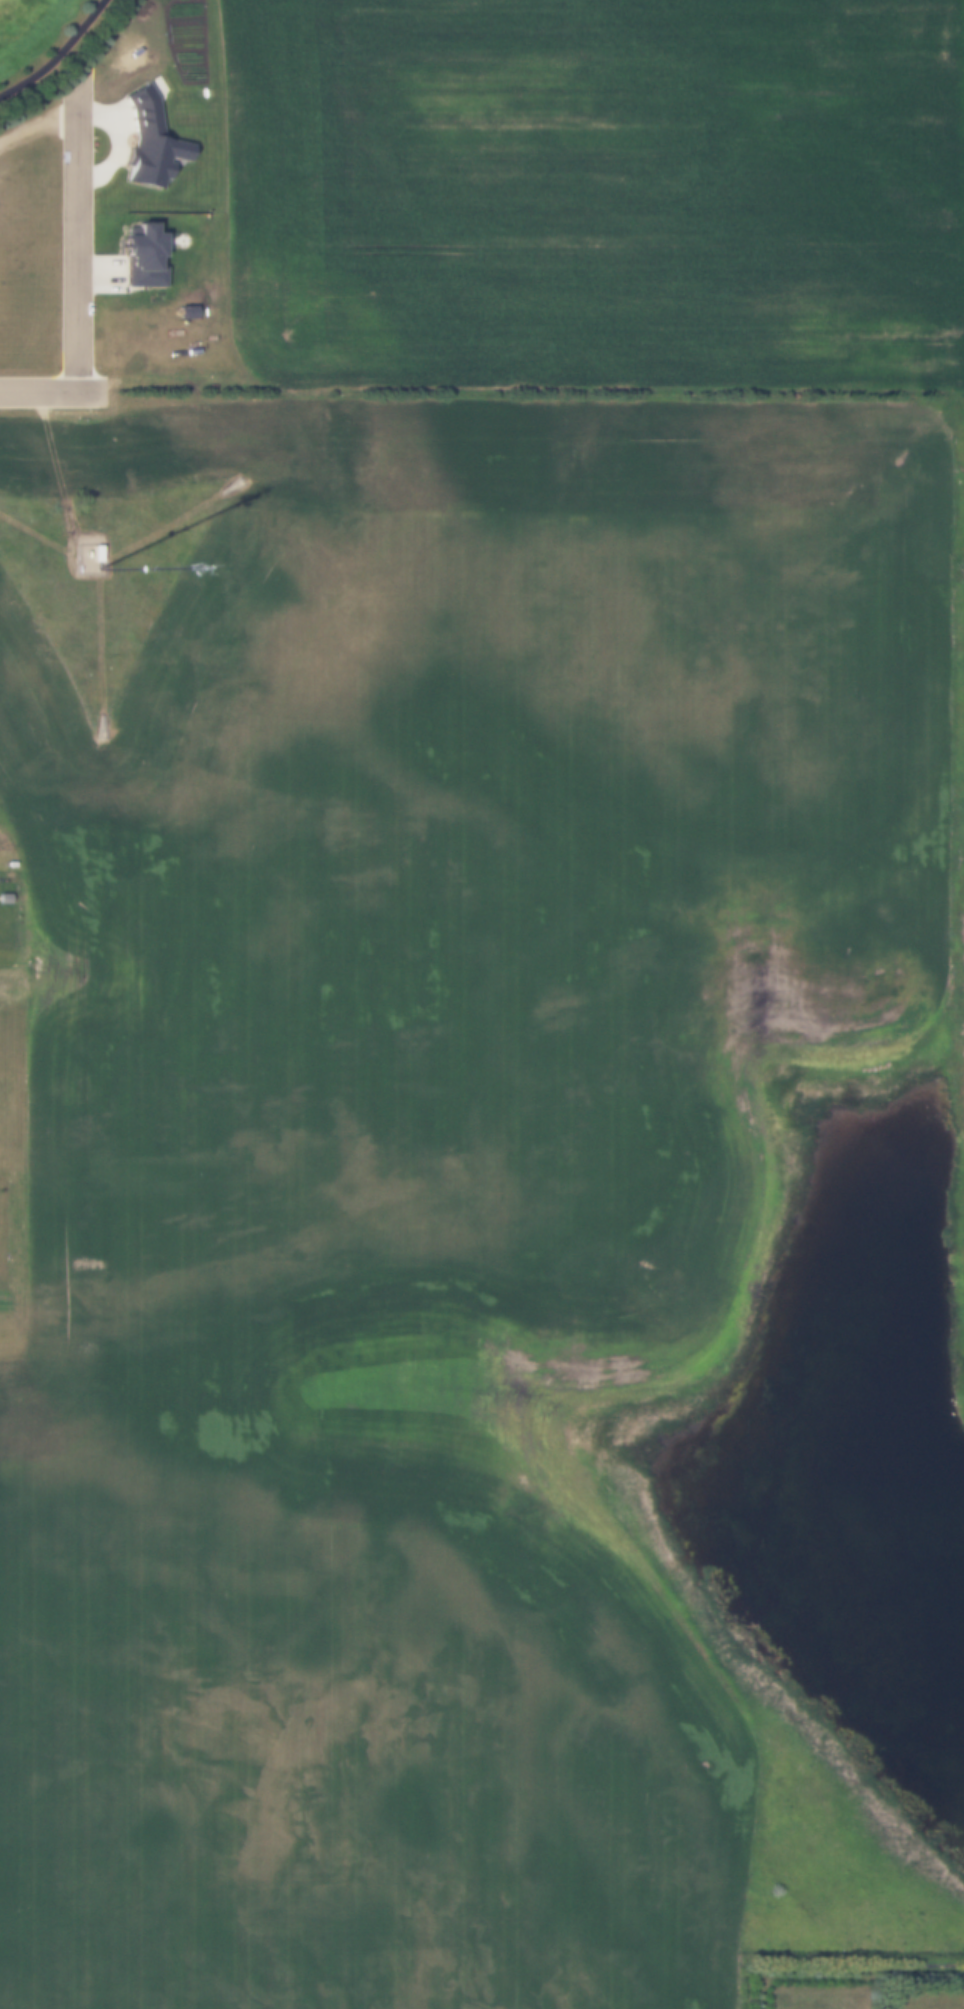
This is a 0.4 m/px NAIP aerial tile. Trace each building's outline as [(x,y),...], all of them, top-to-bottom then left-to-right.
[(91,546),(99,546),(99,558),(99,563),(91,562),(91,546)]
